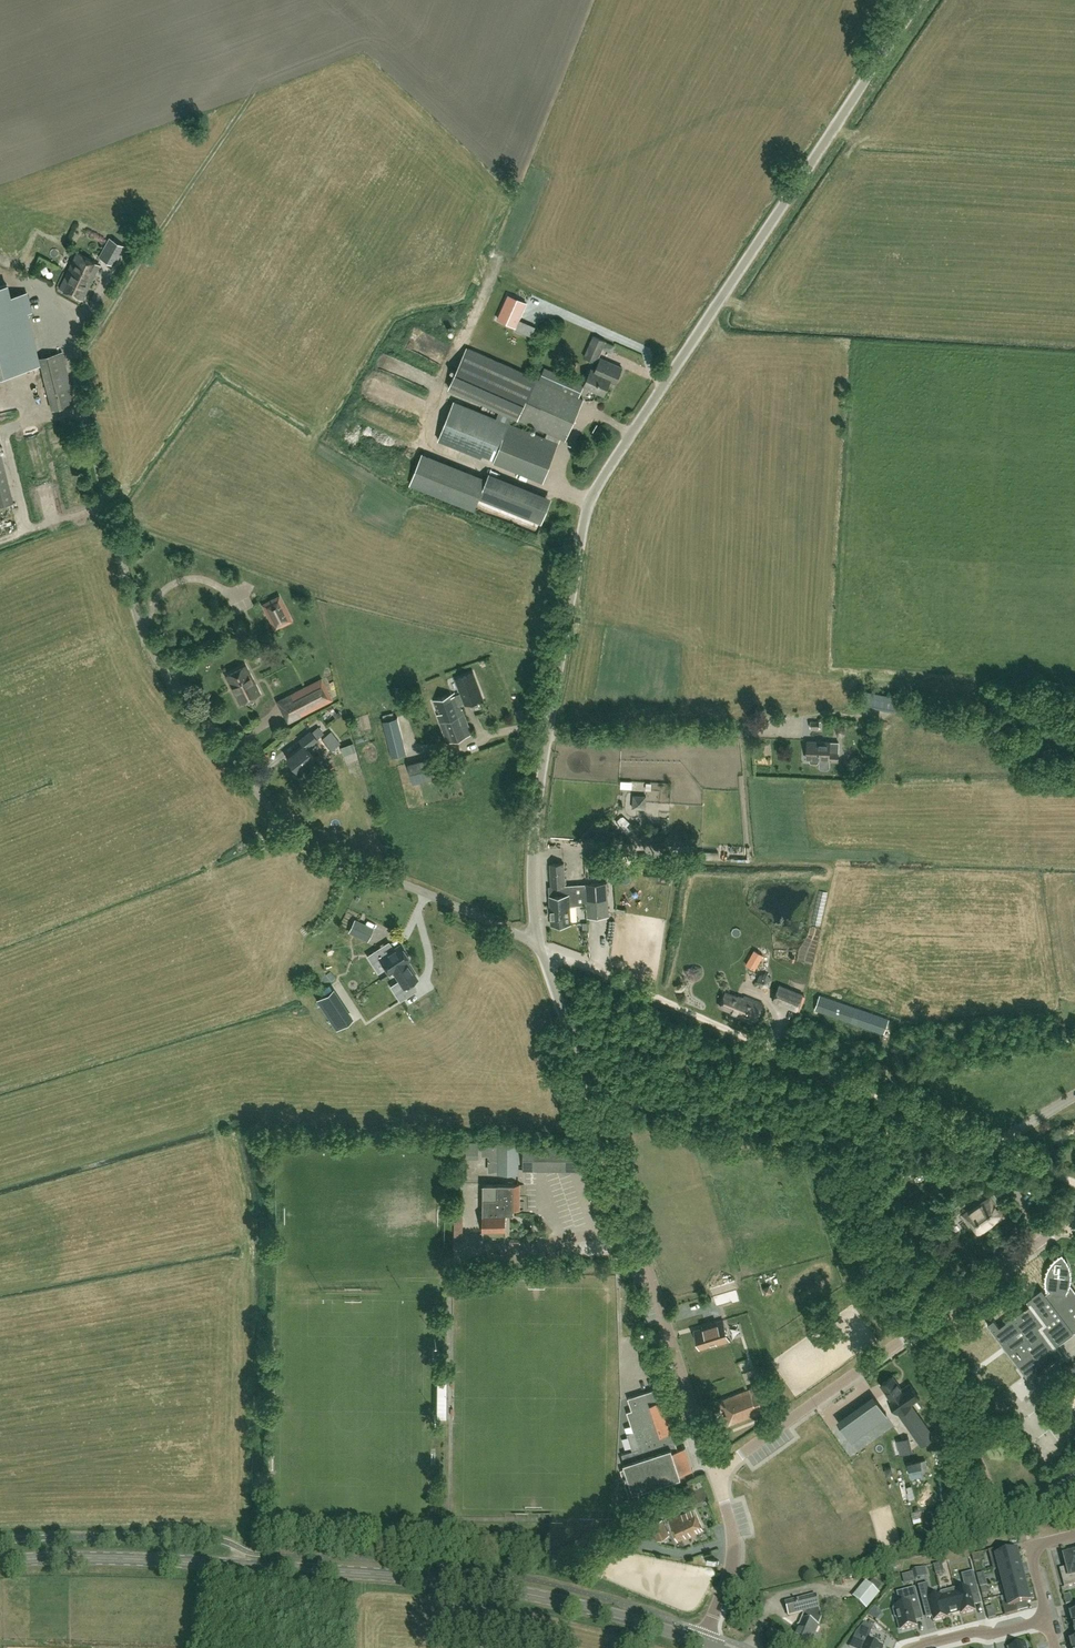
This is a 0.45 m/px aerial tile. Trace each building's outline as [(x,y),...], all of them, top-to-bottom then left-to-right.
[(113,264),(123,246),(110,239),(100,256),(113,264)] [(82,300),(100,264),(77,252),(70,265),(60,287),(82,300)] [(39,364),(27,312),(31,311),(26,293),(9,296),(7,284),(0,286),(0,374),(39,364)] [(515,305),(506,301),(498,318),(516,326),(519,319),(526,303),(517,299),(515,305)] [(532,336),(536,326),(530,324),(526,333),(532,336)] [(612,352),(614,346),(593,336),(584,356),(596,362),(602,348),(612,352)] [(579,397),(584,385),(584,384),(558,373),(552,385),(467,347),(449,388),(500,410),(496,417),(454,400),(438,440),(482,457),(483,453),(495,458),(494,462),(543,481),(558,442),(509,423),(512,415),(565,439),(583,399),(579,397)] [(52,409),(75,404),(62,352),(39,357),(52,409)] [(611,378),(616,380),(622,368),(600,358),(595,371),(611,378)] [(584,385),(604,394),(611,378),(595,371),(591,369),(584,384),(584,385)] [(60,431),(50,434),(57,450),(66,446),(60,431)] [(476,496),(485,471),(420,448),(412,473),(476,496)] [(12,500),(1,452),(0,452),(0,503),(12,500)] [(63,468),(74,464),(71,456),(61,460),(63,468)] [(49,485),(48,473),(38,474),(39,493),(50,492),(49,485)] [(541,523),(549,503),(486,477),(478,498),(541,523)] [(11,501),(3,506),(7,512),(15,507),(11,501)] [(291,620),(279,596),(263,604),(275,628),(291,620)] [(240,702),(258,693),(244,666),(227,675),(240,702)] [(465,703),(482,697),(473,672),(456,678),(462,693),(456,696),(456,695),(435,702),(449,741),(471,733),(462,709),(461,709),(459,704),(465,702),(465,703)] [(288,722),(332,698),(321,677),(277,701),(288,722)] [(918,715),(920,701),(865,691),(863,704),(918,715)] [(393,756),(405,753),(396,716),(383,720),(393,756)] [(296,770),(313,757),(306,748),(317,739),(310,730),(299,739),(303,744),(286,757),(296,770)] [(330,731),(321,738),(330,750),(340,743),(330,731)] [(838,761),(839,742),(808,741),(807,758),(810,759),(810,761),(811,762),(817,762),(818,761),(818,759),(828,759),(828,760),(838,761)] [(413,783),(440,777),(435,757),(408,763),(413,783)] [(625,788),(636,787),(636,780),(625,781),(625,788)] [(646,795),(633,794),(632,808),(646,809),(646,795)] [(565,885),(564,863),(550,864),(551,886),(549,886),(549,895),(551,924),(571,923),(570,902),(574,902),(574,905),(587,904),(588,917),(609,915),(607,882),(586,883),(586,884),(565,885)] [(662,877),(661,884),(671,886),(672,879),(662,877)] [(253,898),(246,902),(253,914),(260,910),(253,898)] [(271,913),(276,921),(282,916),(277,909),(271,913)] [(355,919),(349,931),(367,940),(372,928),(355,919)] [(377,946),(366,954),(372,963),(379,958),(388,971),(391,969),(405,960),(408,958),(399,943),(382,954),(377,946)] [(758,968),(766,953),(756,948),(748,963),(758,968)] [(405,960),(391,969),(398,979),(396,980),(400,986),(393,990),(399,999),(412,990),(407,983),(416,977),(405,960)] [(762,976),(765,987),(772,985),(769,974),(762,976)] [(780,985),(773,1001),(796,1010),(802,995),(803,994),(780,985)] [(332,990),(317,999),(336,1029),(351,1019),(332,990)] [(743,999),(726,992),(720,1006),(737,1013),(736,1016),(753,1023),(762,1003),(744,996),(743,999)] [(884,1033),(889,1019),(819,995),(814,1009),(884,1033)] [(479,1157),(479,1141),(460,1141),(460,1157),(479,1157)] [(498,1174),(519,1174),(519,1142),(498,1142),(498,1174)] [(576,1170),(577,1146),(536,1146),(536,1143),(523,1143),(523,1170),(576,1170)] [(482,1172),(482,1159),(465,1160),(466,1173),(482,1172)] [(483,1198),(483,1229),(506,1230),(506,1215),(506,1210),(513,1210),(520,1210),(520,1184),(497,1184),(483,1184),(483,1198)] [(978,1232),(1003,1215),(990,1197),(965,1214),(978,1232)] [(463,1241),(463,1215),(455,1215),(455,1241),(463,1241)] [(1070,1284),(1070,1278),(1071,1273),(1070,1268),(1069,1264),(1066,1259),(1062,1253),(1056,1258),(1052,1262),(1050,1266),(1047,1271),(1046,1275),(1046,1280),(1046,1285),(1047,1290),(1047,1291),(1049,1291),(1045,1294),(1042,1289),(1028,1300),(1031,1305),(1025,1309),(1013,1318),(1000,1328),(994,1319),(989,1323),(988,1323),(989,1322),(986,1317),(985,1318),(970,1329),(981,1343),(976,1346),(987,1360),(982,1364),(993,1378),(997,1374),(1008,1388),(1010,1387),(1020,1400),(1032,1391),(1029,1386),(1033,1383),(1032,1382),(1037,1378),(1038,1379),(1047,1372),(1044,1368),(1062,1354),(1055,1345),(1074,1331),(1074,1332),(1074,1291),(1070,1284)] [(769,1285),(763,1287),(765,1294),(771,1292),(769,1285)] [(707,1327),(695,1330),(700,1347),(717,1342),(718,1343),(729,1340),(723,1320),(706,1325),(707,1327)] [(437,1374),(437,1414),(447,1414),(448,1374),(437,1374)] [(909,1400),(892,1376),(880,1384),(893,1402),(899,1397),(903,1403),(896,1407),(922,1444),(932,1437),(907,1401),(909,1400)] [(622,1469),(620,1469),(622,1473),(625,1484),(631,1501),(652,1494),(650,1486),(681,1476),(680,1473),(692,1469),(685,1447),(678,1449),(675,1440),(677,1440),(676,1437),(675,1434),(673,1435),(672,1431),(675,1430),(673,1426),(670,1414),(666,1402),(669,1401),(664,1386),(628,1397),(632,1410),(627,1411),(631,1424),(633,1431),(627,1433),(633,1450),(622,1453),(625,1462),(624,1463),(625,1468),(622,1469)] [(760,1394),(757,1387),(720,1401),(723,1409),(729,1407),(731,1413),(726,1415),(729,1423),(766,1409),(760,1394),(759,1394),(760,1394)] [(852,1440),(887,1415),(876,1400),(841,1425),(852,1440)] [(780,1452),(794,1442),(788,1434),(775,1444),(780,1452)] [(911,1477),(924,1474),(921,1459),(907,1462),(911,1477)] [(874,1478),(879,1475),(873,1465),(868,1468),(874,1478)] [(678,1539),(702,1528),(693,1509),(681,1515),(669,1520),(678,1539)] [(670,1534),(662,1518),(650,1524),(657,1540),(670,1534)] [(1001,1548),(989,1551),(994,1571),(997,1570),(996,1570),(1021,1564),(1017,1551),(1015,1551),(1003,1554),(1001,1548)] [(1068,1554),(1068,1556),(1065,1557),(1068,1571),(1061,1573),(1064,1587),(1074,1585),(1074,1552),(1068,1554)] [(942,1563),(934,1565),(936,1574),(944,1572),(942,1563)] [(1021,1564),(996,1570),(997,1570),(1000,1583),(1024,1577),(1023,1571),(1021,1564)] [(955,1590),(961,1613),(961,1615),(975,1611),(974,1607),(972,1597),(979,1595),(973,1572),(962,1575),(965,1588),(955,1590)] [(913,1574),(903,1577),(905,1584),(915,1581),(913,1574)] [(1024,1577),(1000,1583),(1003,1596),(1006,1596),(1006,1595),(1027,1589),(1025,1582),(1024,1577)] [(868,1607),(883,1591),(869,1578),(854,1594),(868,1607)] [(928,1584),(918,1586),(924,1610),(930,1608),(933,1618),(934,1622),(948,1618),(948,1617),(947,1617),(941,1594),(931,1597),(928,1584)] [(895,1609),(893,1610),(895,1618),(897,1618),(901,1631),(917,1626),(915,1622),(912,1610),(920,1608),(915,1588),(897,1593),(900,1606),(895,1608),(895,1609)] [(955,1589),(940,1593),(941,1594),(947,1617),(948,1617),(961,1613),(955,1590),(955,1589)] [(1008,1603),(1002,1604),(1005,1616),(1018,1613),(1017,1606),(1031,1602),(1027,1589),(1006,1595),(1006,1596),(1008,1603)] [(819,1608),(820,1608),(816,1595),(785,1603),(789,1616),(804,1613),(804,1615),(799,1626),(800,1627),(792,1646),(796,1647),(809,1647),(819,1626),(818,1626),(822,1618),(819,1608)] [(853,1640),(865,1645),(864,1647),(884,1647),(885,1646),(868,1639),(873,1628),(864,1624),(864,1625),(856,1634),(853,1640)]
